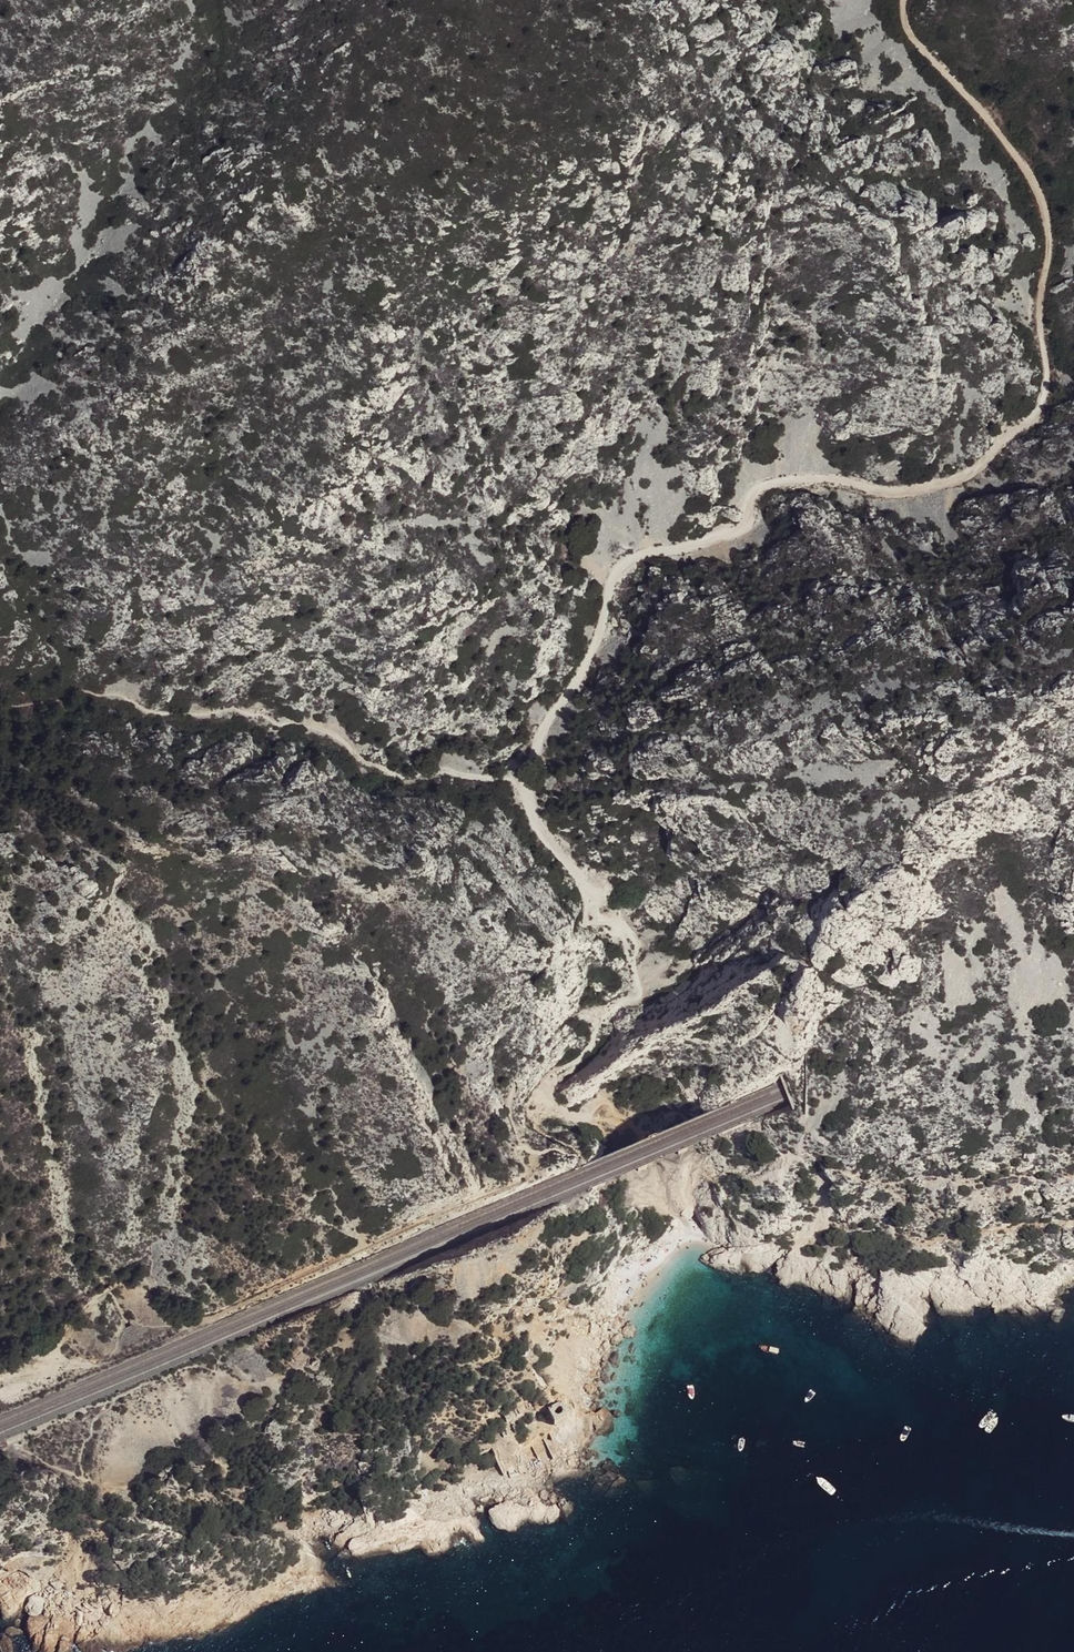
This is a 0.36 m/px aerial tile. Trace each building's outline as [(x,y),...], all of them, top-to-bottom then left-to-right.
[(561,1410),(547,1416),(554,1431),(567,1425),(561,1410)]
